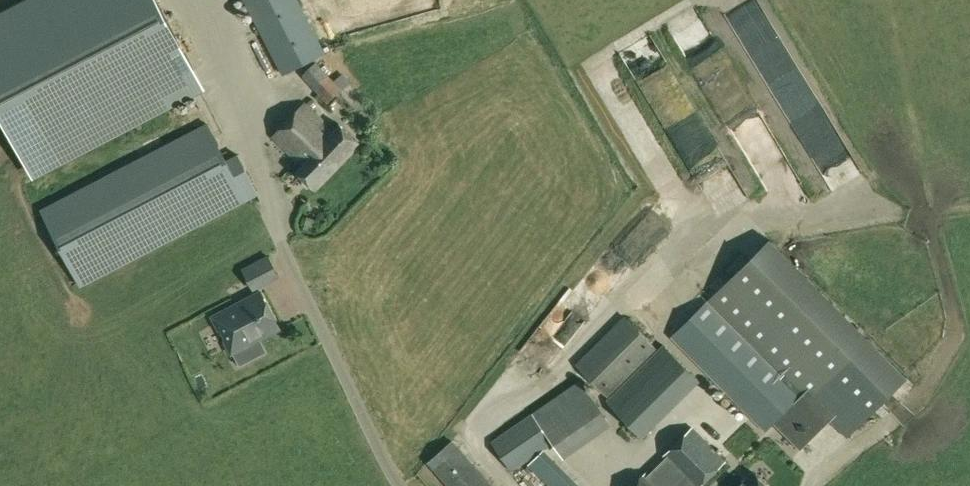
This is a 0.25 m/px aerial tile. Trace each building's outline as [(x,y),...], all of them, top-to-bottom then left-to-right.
[(155,0),(64,0),(0,34),(0,120),(24,166),(195,76),(155,0)] [(284,77),(326,54),(299,0),(244,0),(284,77)] [(734,79),(743,75),(725,39),(711,46),(721,67),(714,70),(728,98),(740,92),(734,79)] [(593,72),(613,111),(658,87),(638,48),(593,72)] [(302,76),(327,103),(351,82),(343,73),(335,80),(317,61),(302,76)] [(304,103),(288,120),(272,136),(302,165),(296,171),(314,188),(359,142),(339,123),(332,130),(304,103)] [(227,159),(208,122),(40,209),(80,287),(259,194),(238,153),(227,159)] [(755,160),(785,147),(780,137),(751,150),(755,160)] [(766,433),(775,424),(802,451),(832,422),(847,438),(907,377),(770,238),(708,299),(783,375),(709,301),(672,337),(766,433)] [(252,272),(260,288),(286,276),(278,260),(252,272)] [(214,317),(221,329),(223,328),(228,338),(226,339),(232,352),(280,327),(262,292),(214,317)] [(577,363),(610,398),(658,349),(625,316),(577,363)] [(511,472),(563,436),(569,443),(583,433),(577,426),(602,410),(581,379),(578,381),(574,376),(554,390),(557,396),(492,441),(511,472)] [(726,461),(692,427),(664,455),(666,457),(649,473),(647,471),(632,485),(699,485),(726,461)] [(453,441),(428,463),(448,485),(493,485),(453,441)] [(754,472),(740,485),(768,485),(754,472)]
